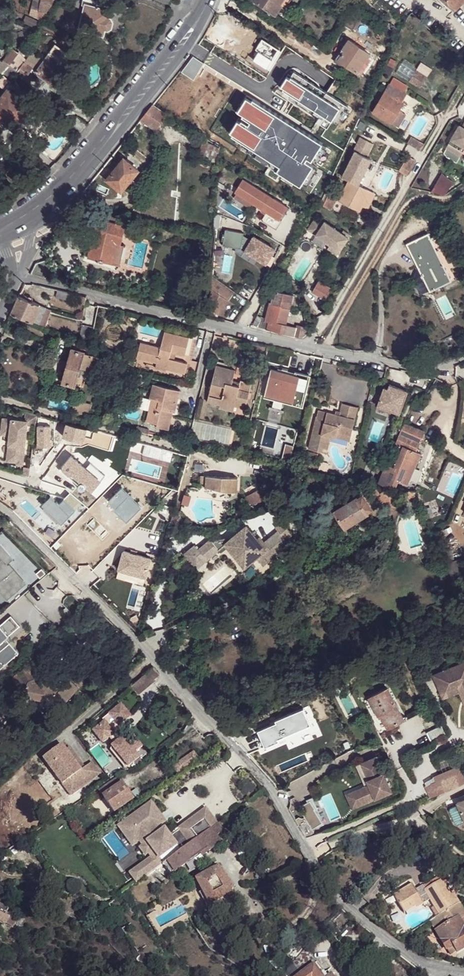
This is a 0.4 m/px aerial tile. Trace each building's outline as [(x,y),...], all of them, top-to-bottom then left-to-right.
[(56,4),(57,0),(39,0),(37,8),(50,11),(56,4)] [(259,5),(276,16),(279,11),(282,13),(291,1),(289,0),(262,0),(259,5)] [(448,7),(440,0),(434,0),(444,10),(448,7)] [(448,7),(455,13),(463,3),(463,0),(440,0),(448,7)] [(85,4),(85,5),(78,29),(102,35),(104,29),(107,18),(108,10),(104,9),(96,7),(85,4)] [(352,30),(362,12),(354,7),(344,25),(352,30)] [(346,52),(339,61),(359,74),(370,55),(349,41),(343,50),(346,52)] [(2,61),(8,64),(18,52),(9,44),(6,47),(10,51),(2,61)] [(39,74),(45,78),(47,80),(57,87),(61,81),(65,81),(68,77),(66,73),(76,59),(56,44),(36,72),(36,73),(39,74)] [(338,60),(339,61),(346,52),(343,50),(338,60)] [(5,68),(2,71),(11,78),(16,72),(24,61),(27,56),(19,51),(18,52),(8,64),(5,68)] [(204,64),(193,57),(181,72),(193,80),(204,64)] [(32,67),(24,61),(16,72),(24,78),(32,67)] [(427,76),(416,70),(409,81),(420,87),(427,76)] [(343,101),(293,71),(282,90),(331,122),(343,101)] [(0,78),(0,85),(3,87),(9,79),(3,74),(0,78)] [(43,80),(45,78),(39,74),(37,76),(36,78),(41,82),(43,80)] [(395,80),(386,95),(374,115),(392,125),(397,129),(404,117),(399,114),(404,105),(402,104),(407,97),(404,95),(408,88),(395,80)] [(9,125),(13,128),(31,107),(8,87),(0,97),(0,118),(9,125)] [(173,115),(181,103),(163,91),(155,102),(173,115)] [(321,147),(252,102),(242,120),(250,124),(247,128),(240,124),(232,139),(280,169),(276,174),(300,189),(312,169),(309,166),(321,147)] [(152,106),(139,120),(155,131),(168,115),(159,110),(152,106)] [(70,125),(80,133),(87,125),(76,116),(70,125)] [(443,155),(457,163),(463,151),(463,124),(462,128),(459,132),(457,130),(443,155)] [(410,137),(407,144),(420,151),(424,144),(410,137)] [(343,179),(350,183),(360,188),(373,162),(369,160),(374,146),(361,139),(354,153),(356,154),(343,179)] [(399,171),(406,175),(415,161),(408,156),(399,171)] [(112,172),(106,179),(120,190),(138,169),(124,158),(112,172)] [(102,176),(106,179),(112,172),(107,169),(102,176)] [(432,193),(444,197),(453,185),(441,176),(432,193)] [(289,208),(242,180),(234,193),(236,194),(251,203),(266,212),(261,221),(276,230),(289,208)] [(350,183),(340,202),(360,212),(364,206),(370,209),(377,196),(360,188),(350,183)] [(236,194),(233,198),(249,208),(251,203),(236,194)] [(322,209),(331,213),(337,199),(329,195),(322,209)] [(120,246),(120,245),(125,226),(96,219),(91,239),(94,240),(89,259),(112,264),(117,246),(120,246)] [(324,224),(322,227),(314,221),(307,232),(330,248),(328,251),(336,257),(348,239),(324,224)] [(243,234),(224,231),(223,235),(222,235),(221,241),(222,241),(222,247),(240,250),(241,247),(245,250),(244,252),(265,266),(274,251),(253,237),(250,241),(242,237),(243,234)] [(429,234),(407,245),(428,286),(432,284),(435,290),(440,288),(437,282),(450,275),(444,264),(442,265),(430,240),(432,239),(429,234)] [(123,246),(120,245),(120,246),(117,246),(112,264),(111,268),(111,269),(112,271),(115,272),(117,272),(119,269),(118,266),(123,246)] [(111,268),(112,264),(89,259),(88,263),(111,268)] [(30,274),(48,279),(43,260),(36,262),(30,274)] [(450,275),(437,282),(440,288),(453,282),(450,275)] [(210,289),(209,309),(217,315),(228,300),(233,292),(211,277),(211,289),(210,289)] [(331,289),(320,282),(313,293),(325,300),(331,289)] [(70,293),(59,290),(57,297),(69,300),(70,293)] [(19,295),(11,313),(32,321),(39,303),(19,295)] [(275,323),(279,306),(289,308),(291,299),(270,295),(268,304),(264,321),(259,320),(259,319),(256,317),(255,318),(250,328),(254,329),(272,333),(284,336),(286,327),(286,326),(284,325),(275,323)] [(32,321),(40,324),(46,306),(39,303),(32,321)] [(40,324),(46,327),(53,309),(46,306),(40,324)] [(289,308),(279,306),(275,323),(284,325),(289,308)] [(90,343),(93,327),(80,325),(77,338),(90,343)] [(284,336),(298,339),(309,335),(308,333),(286,327),(284,336)] [(171,354),(176,355),(185,357),(190,337),(165,331),(160,348),(140,343),(136,359),(156,364),(167,367),(166,370),(185,375),(188,364),(174,360),(170,359),(171,354)] [(67,360),(65,369),(62,381),(74,385),(80,366),(83,351),(71,348),(67,360)] [(91,353),(83,351),(80,366),(87,368),(91,353)] [(58,367),(65,369),(67,360),(61,358),(58,367)] [(166,372),(166,370),(167,367),(156,364),(155,369),(166,372)] [(195,378),(199,366),(188,364),(185,375),(195,378)] [(233,384),(234,379),(236,370),(216,365),(208,403),(220,405),(235,408),(235,407),(246,409),(250,392),(240,390),(241,386),(240,385),(233,384)] [(282,370),(281,374),(309,380),(310,377),(294,373),(294,374),(287,372),(282,370)] [(270,371),(264,400),(303,408),(309,380),(281,374),(270,371)] [(241,380),(240,385),(241,386),(240,390),(250,392),(252,383),(241,380)] [(169,411),(173,412),(175,413),(181,391),(153,384),(149,399),(151,400),(146,421),(157,424),(156,427),(169,430),(172,416),(168,415),(169,411)] [(388,390),(384,389),(378,407),(400,414),(407,392),(389,386),(388,390)] [(70,413),(87,417),(90,406),(90,404),(74,399),(70,413)] [(336,414),(319,410),(310,450),(325,453),(327,444),(330,445),(332,437),(339,432),(352,435),(358,406),(343,403),(341,412),(340,415),(336,414)] [(87,417),(93,419),(96,408),(90,406),(87,417)] [(396,468),(390,465),(388,464),(383,476),(380,484),(388,488),(388,487),(396,488),(399,481),(409,484),(422,454),(417,452),(421,442),(425,432),(420,430),(424,422),(425,418),(429,409),(426,407),(417,428),(405,424),(394,451),(402,454),(396,468)] [(36,421),(37,415),(25,412),(24,420),(3,418),(1,434),(5,435),(5,437),(7,440),(9,440),(7,461),(17,462),(17,464),(23,465),(28,421),(36,421)] [(87,428),(66,422),(63,436),(83,442),(85,434),(87,428)] [(38,444),(50,444),(50,427),(49,426),(38,427),(38,444)] [(95,430),(87,428),(85,434),(93,436),(93,434),(95,430)] [(120,436),(95,430),(93,434),(118,441),(120,436)] [(351,441),(352,435),(339,432),(332,437),(351,441)] [(163,447),(152,445),(150,450),(161,453),(163,447)] [(387,448),(384,455),(390,457),(393,450),(387,448)] [(381,454),(374,472),(383,476),(388,464),(390,465),(392,458),(390,457),(384,455),(381,454)] [(86,483),(87,484),(91,488),(98,478),(71,455),(62,467),(70,474),(74,474),(80,479),(81,481),(83,481),(85,482),(86,483)] [(265,461),(275,464),(277,458),(266,456),(265,461)] [(207,475),(206,486),(206,487),(239,489),(240,477),(207,475)] [(87,487),(87,484),(86,483),(85,482),(83,481),(81,481),(79,483),(78,486),(79,489),(82,490),(85,490),(87,487)] [(258,487),(249,495),(257,503),(266,494),(258,487)] [(366,509),(370,506),(362,492),(357,495),(366,509)] [(366,510),(366,509),(357,495),(356,494),(334,509),(344,524),(366,510)] [(277,530),(283,538),(289,533),(279,521),(273,526),(277,530)] [(277,530),(261,544),(246,526),(229,541),(210,542),(209,540),(205,543),(197,550),(194,547),(192,548),(184,555),(188,559),(198,551),(206,560),(225,544),(244,567),(256,557),(263,565),(288,544),(283,538),(277,530)] [(191,545),(192,548),(194,547),(197,550),(205,543),(202,538),(191,545)] [(0,583),(0,584),(0,594),(6,601),(24,586),(7,567),(12,562),(0,548),(0,583)] [(206,560),(198,551),(188,559),(196,569),(206,560)] [(11,618),(0,628),(0,670),(19,654),(7,640),(20,629),(11,618)] [(55,694),(58,691),(63,686),(72,695),(94,672),(85,663),(73,675),(65,667),(59,673),(43,673),(31,676),(29,683),(35,695),(49,698),(55,694)] [(434,677),(442,695),(459,688),(461,692),(463,699),(463,664),(434,677)] [(159,676),(153,667),(132,685),(138,693),(159,676)] [(375,668),(358,676),(359,677),(361,681),(361,682),(379,674),(375,668)] [(63,686),(58,691),(67,700),(72,695),(63,686)] [(459,688),(442,695),(444,700),(461,692),(459,688)] [(398,707),(395,703),(389,691),(370,700),(374,708),(379,718),(382,717),(389,730),(391,729),(397,726),(405,722),(398,707)] [(308,696),(294,702),(297,710),(311,703),(308,696)] [(129,715),(119,704),(92,729),(105,743),(111,735),(117,741),(111,746),(133,770),(144,759),(137,751),(144,744),(132,733),(126,739),(120,733),(121,732),(117,727),(119,725),(129,715)] [(443,727),(428,734),(432,743),(447,736),(443,727)] [(227,732),(240,747),(247,741),(235,728),(227,732)] [(87,781),(78,770),(63,749),(59,744),(41,757),(69,795),(87,781)] [(63,749),(78,770),(82,767),(66,747),(63,749)] [(193,753),(173,767),(179,775),(199,761),(193,753)] [(378,758),(362,765),(371,786),(367,787),(358,791),(364,804),(392,792),(378,758)] [(82,767),(78,770),(87,781),(98,773),(89,762),(82,767)] [(362,765),(359,766),(367,787),(371,786),(362,765)] [(463,785),(463,771),(462,767),(434,778),(436,783),(426,787),(431,799),(463,785)] [(98,792),(103,798),(122,785),(117,778),(98,792)] [(122,785),(103,798),(113,813),(133,800),(122,785)] [(358,791),(348,796),(354,809),(364,804),(358,791)] [(298,817),(295,819),(305,837),(314,834),(311,829),(316,826),(317,827),(324,824),(312,797),(305,800),(307,803),(299,808),(304,817),(301,818),(298,817)] [(131,819),(116,829),(124,839),(125,837),(132,847),(136,851),(139,848),(145,856),(141,859),(148,867),(152,864),(154,867),(150,870),(152,872),(161,865),(194,841),(203,834),(192,819),(171,834),(172,835),(162,842),(157,835),(153,837),(150,833),(145,827),(153,822),(143,808),(131,818),(131,819)] [(203,834),(209,830),(198,814),(192,819),(203,834)] [(153,822),(145,827),(150,833),(157,827),(153,822)] [(116,829),(111,833),(125,852),(132,847),(125,837),(124,839),(116,829)] [(194,841),(161,865),(165,871),(169,876),(196,856),(194,853),(198,851),(200,853),(202,856),(220,843),(209,830),(203,834),(194,841)] [(136,851),(131,854),(140,866),(123,879),(130,889),(135,885),(145,877),(152,872),(150,870),(154,867),(152,864),(148,867),(141,859),(145,856),(139,848),(136,851)] [(152,872),(145,877),(149,882),(165,871),(161,865),(152,872)] [(213,914),(232,903),(227,892),(232,889),(231,887),(232,886),(232,884),(230,879),(228,879),(226,880),(225,878),(223,878),(217,868),(212,872),(211,870),(195,880),(201,891),(200,892),(201,894),(200,895),(200,896),(202,901),(204,902),(206,901),(207,904),(208,903),(213,914)] [(439,915),(460,903),(454,893),(451,895),(442,879),(425,888),(424,886),(417,890),(416,887),(413,882),(394,893),(400,904),(412,898),(415,903),(417,906),(424,902),(421,896),(427,892),(431,899),(439,915)] [(341,890),(348,897),(353,892),(346,885),(341,890)] [(424,902),(431,899),(427,892),(421,896),(424,902)] [(122,894),(108,905),(114,913),(128,902),(122,894)] [(403,910),(415,903),(412,898),(400,904),(403,910)] [(429,921),(431,922),(461,904),(460,903),(439,915),(429,921)] [(431,922),(436,931),(459,918),(460,920),(463,918),(463,910),(461,904),(431,922)] [(0,905),(0,922),(14,928),(18,919),(5,913),(7,908),(0,905)] [(436,931),(446,949),(453,946),(457,952),(463,948),(463,928),(460,920),(459,918),(436,931)] [(305,947),(291,963),(286,970),(291,975),(321,975),(314,967),(318,964),(305,947)] [(318,964),(314,967),(321,975),(322,975),(325,974),(318,964)] [(394,966),(386,974),(388,975),(404,975),(394,966)]
